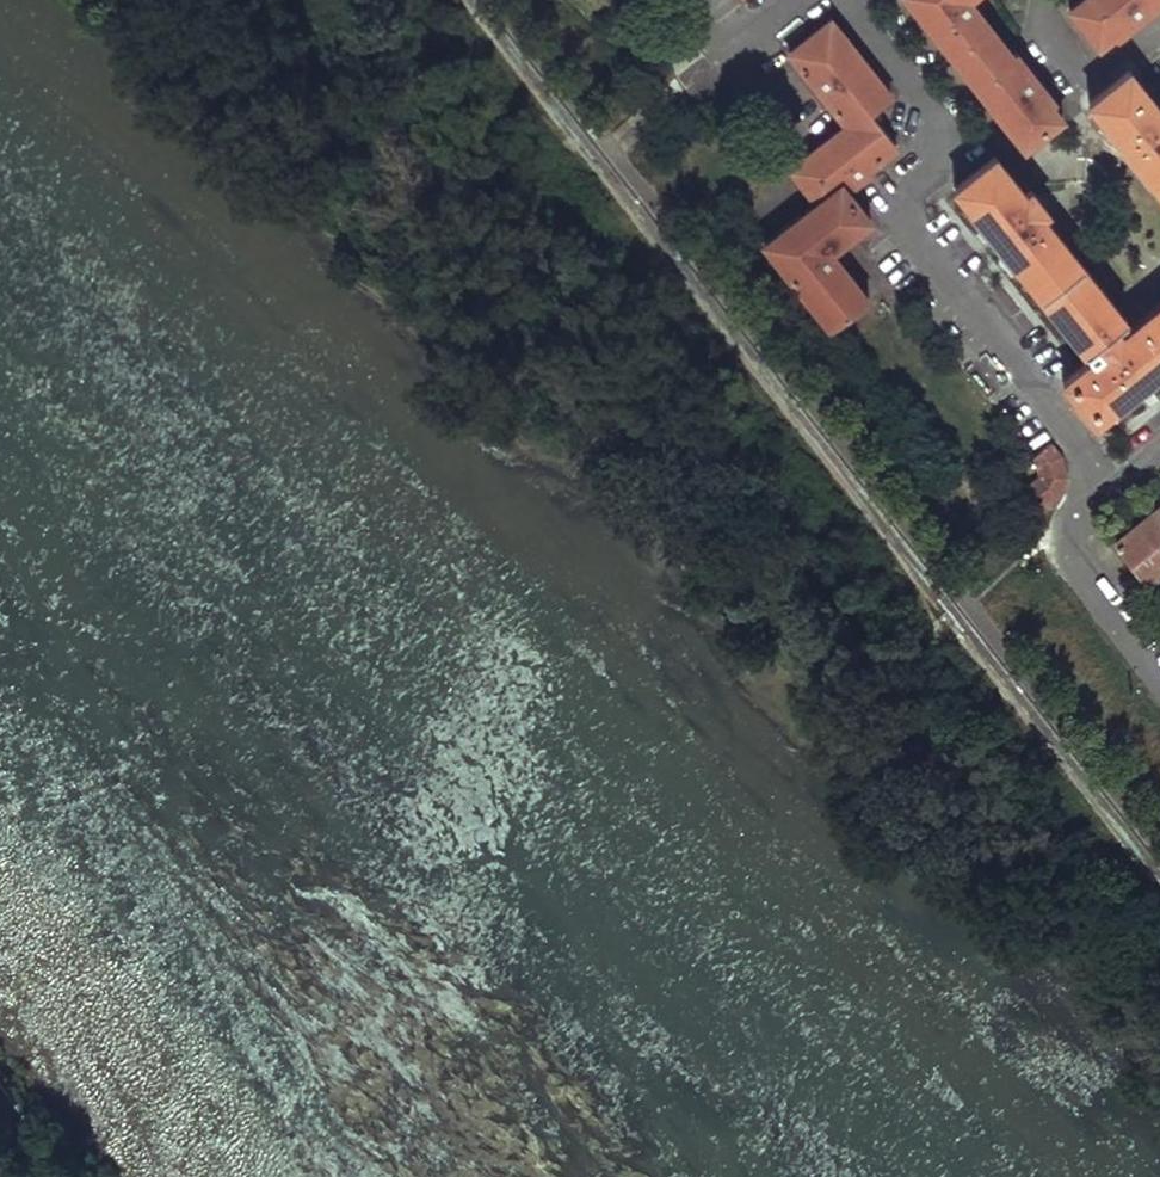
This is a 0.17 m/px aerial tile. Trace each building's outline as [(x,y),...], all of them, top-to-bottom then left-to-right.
[(1024,146),(1060,118),(1050,105),(1054,102),(1013,51),(1010,54),(967,0),(910,0),(1024,146)] [(1068,4),(1099,44),(1114,33),(1117,37),(1159,5),(1159,0),(1073,0),(1068,4)] [(793,222),(766,243),(831,326),(851,312),(867,300),(828,251),(867,220),(845,192),(866,176),(862,170),(894,145),(868,112),(887,96),(863,65),(829,22),(789,52),(847,126),(821,146),(792,168),(818,202),(793,222)] [(1159,110),(1129,73),(1090,104),(1159,192),(1159,109),(1159,110)] [(957,187),(985,222),(1086,349),(1096,341),(1102,349),(1065,378),(1096,418),(1159,367),(1159,303),(1122,334),(1116,326),(1124,320),(1041,215),(1047,210),(1031,190),(1024,196),(993,158),(957,187)] [(1062,452),(1029,457),(1035,495),(1068,490),(1062,452)] [(1117,542),(1150,582),(1159,574),(1159,507),(1117,542)]
